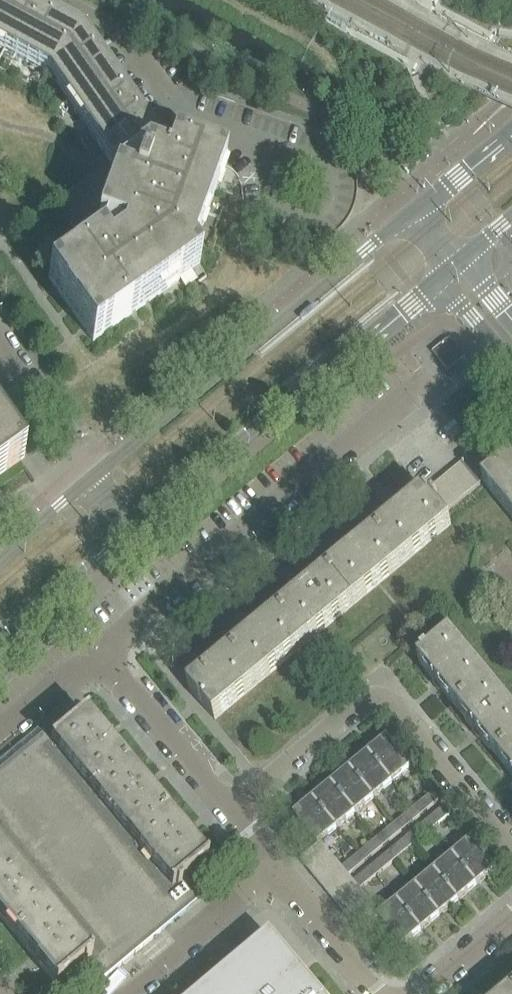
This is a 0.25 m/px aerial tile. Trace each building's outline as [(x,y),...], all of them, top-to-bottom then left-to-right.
[(48,75),(111,164),(116,161),(124,173),(114,180),(97,230),(104,233),(100,243),(48,279),(64,302),(93,342),(200,267),(192,256),(216,191),(224,167),(164,146),(162,147),(153,133),(83,34),(20,0),(0,0),(0,49),(48,75)] [(20,462),(0,433),(0,476),(20,462)] [(498,473),(480,452),(463,466),(481,488),(485,484),(498,473)] [(498,473),(485,484),(511,517),(511,462),(498,473)] [(481,488),(463,466),(427,495),(445,517),(481,488)] [(403,568),(453,527),(445,517),(427,495),(425,493),(375,534),(403,568)] [(355,608),(403,568),(375,534),(327,574),(355,608)] [(307,647),(355,608),(327,574),(279,614),(307,647)] [(259,687),(307,647),(279,614),(231,653),(259,687)] [(492,684),(451,635),(428,655),(427,654),(422,658),(423,659),(419,662),(460,711),(492,684)] [(216,722),(259,687),(231,653),(189,688),(216,722)] [(492,684),(460,711),(499,759),(511,748),(511,708),(492,684)] [(44,737),(0,774),(0,918),(2,921),(16,938),(39,965),(56,986),(76,970),(79,967),(96,987),(201,900),(184,880),(207,862),(193,845),(183,833),(166,812),(154,798),(144,785),(127,764),(115,750),(110,744),(104,736),(86,715),(50,745),(44,737)] [(412,768),(388,739),(371,753),(395,782),(412,768)] [(499,759),(511,774),(511,748),(499,759)] [(395,782),(371,753),(352,769),(376,797),(395,782)] [(376,797),(352,769),(335,783),(358,812),(376,797)] [(358,812),(335,783),(316,798),(340,827),(358,812)] [(422,815),(439,801),(433,793),(415,808),(422,815)] [(318,845),(321,842),(340,827),(316,798),(295,816),(318,845)] [(433,829),(451,815),(445,807),(427,822),(433,829)] [(404,830),(422,815),(415,808),(397,822),(404,830)] [(404,830),(397,822),(379,838),(385,845),(404,830)] [(415,844),(433,829),(427,822),(409,836),(415,844)] [(397,859),(415,844),(409,836),(390,852),(397,859)] [(367,860),(385,845),(379,838),(361,853),(367,860)] [(496,869),(472,840),(454,854),(478,883),(496,869)] [(378,874),(397,859),(390,852),(372,867),(378,874)] [(349,875),(367,860),(361,853),(342,868),(344,870),(349,875)] [(478,883),(454,854),(436,869),(460,898),(478,883)] [(360,889),(378,874),(372,867),(354,882),(359,887),(360,889)] [(460,898),(436,869),(418,884),(442,913),(460,898)] [(359,887),(354,882),(352,878),(330,896),(338,905),(359,887)] [(442,913),(418,884),(399,900),(423,929),(442,913)] [(423,929),(399,900),(381,914),(379,916),(403,946),(423,929)] [(381,914),(374,905),(353,923),(360,932),(379,916),(381,914)] [(257,942),(195,993),(316,993),(301,976),(284,990),(268,970),(269,969),(270,968),(270,967),(270,966),(270,965),(271,964),(271,963),(271,962),(271,961),(271,960),(270,959),(270,958),(270,957),(269,957),(268,956),(257,942)] [(225,954),(230,950),(230,949),(226,944),(225,944),(220,949),(224,954),(225,954)]
